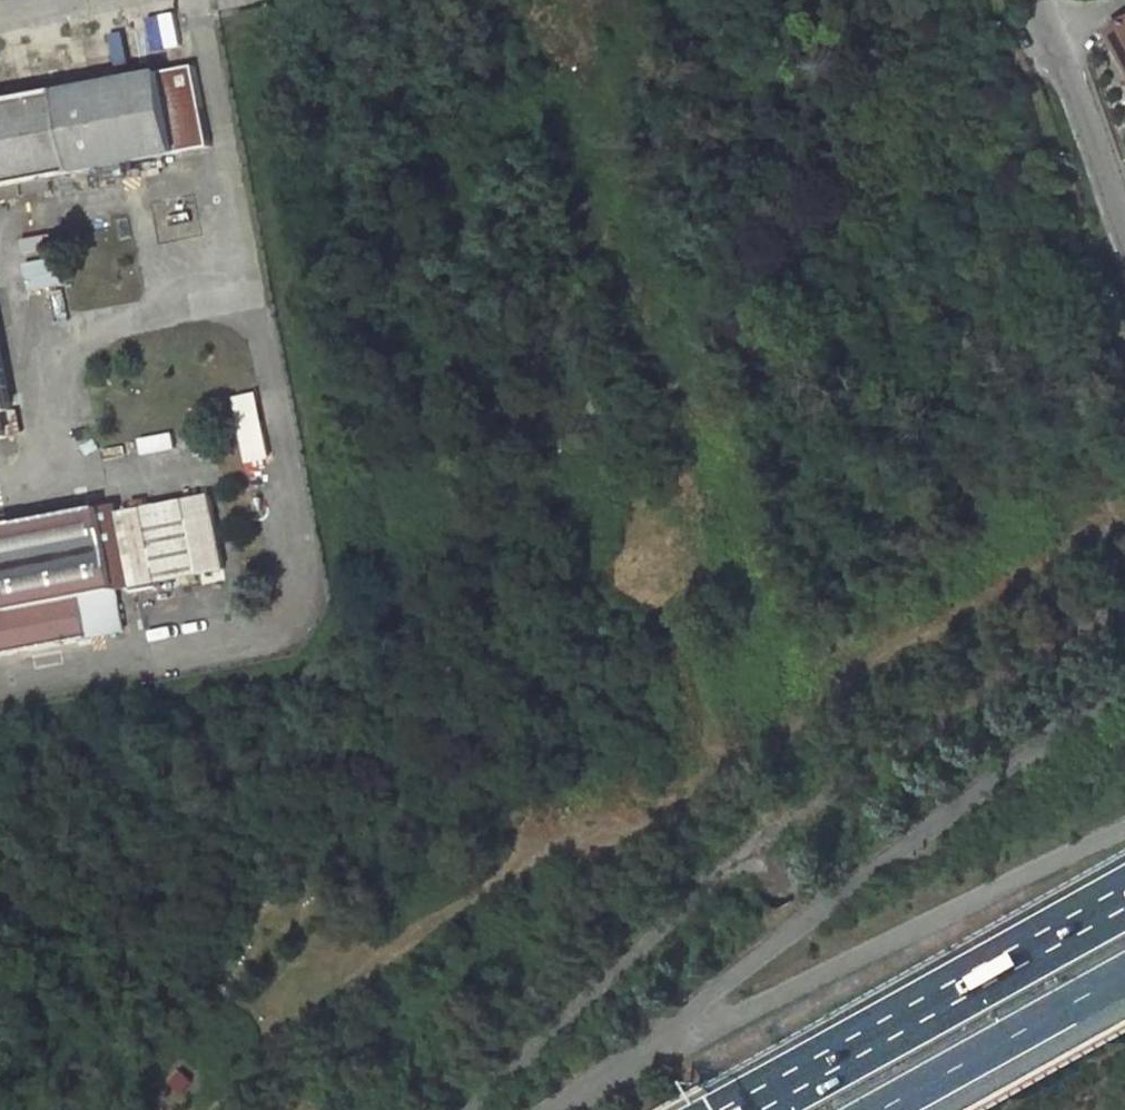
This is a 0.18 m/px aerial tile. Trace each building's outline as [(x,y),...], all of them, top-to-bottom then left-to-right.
[(1113,32),(1124,54),(1124,23),(1116,27),(1113,32)] [(151,74),(169,156),(204,150),(188,67),(151,74)] [(169,156),(151,74),(0,103),(0,203),(39,195),(37,183),(169,156)] [(206,577),(194,500),(100,519),(99,512),(87,514),(103,597),(206,577)] [(112,640),(103,597),(87,514),(72,517),(70,507),(2,519),(3,529),(0,530),(0,661),(112,640)]
